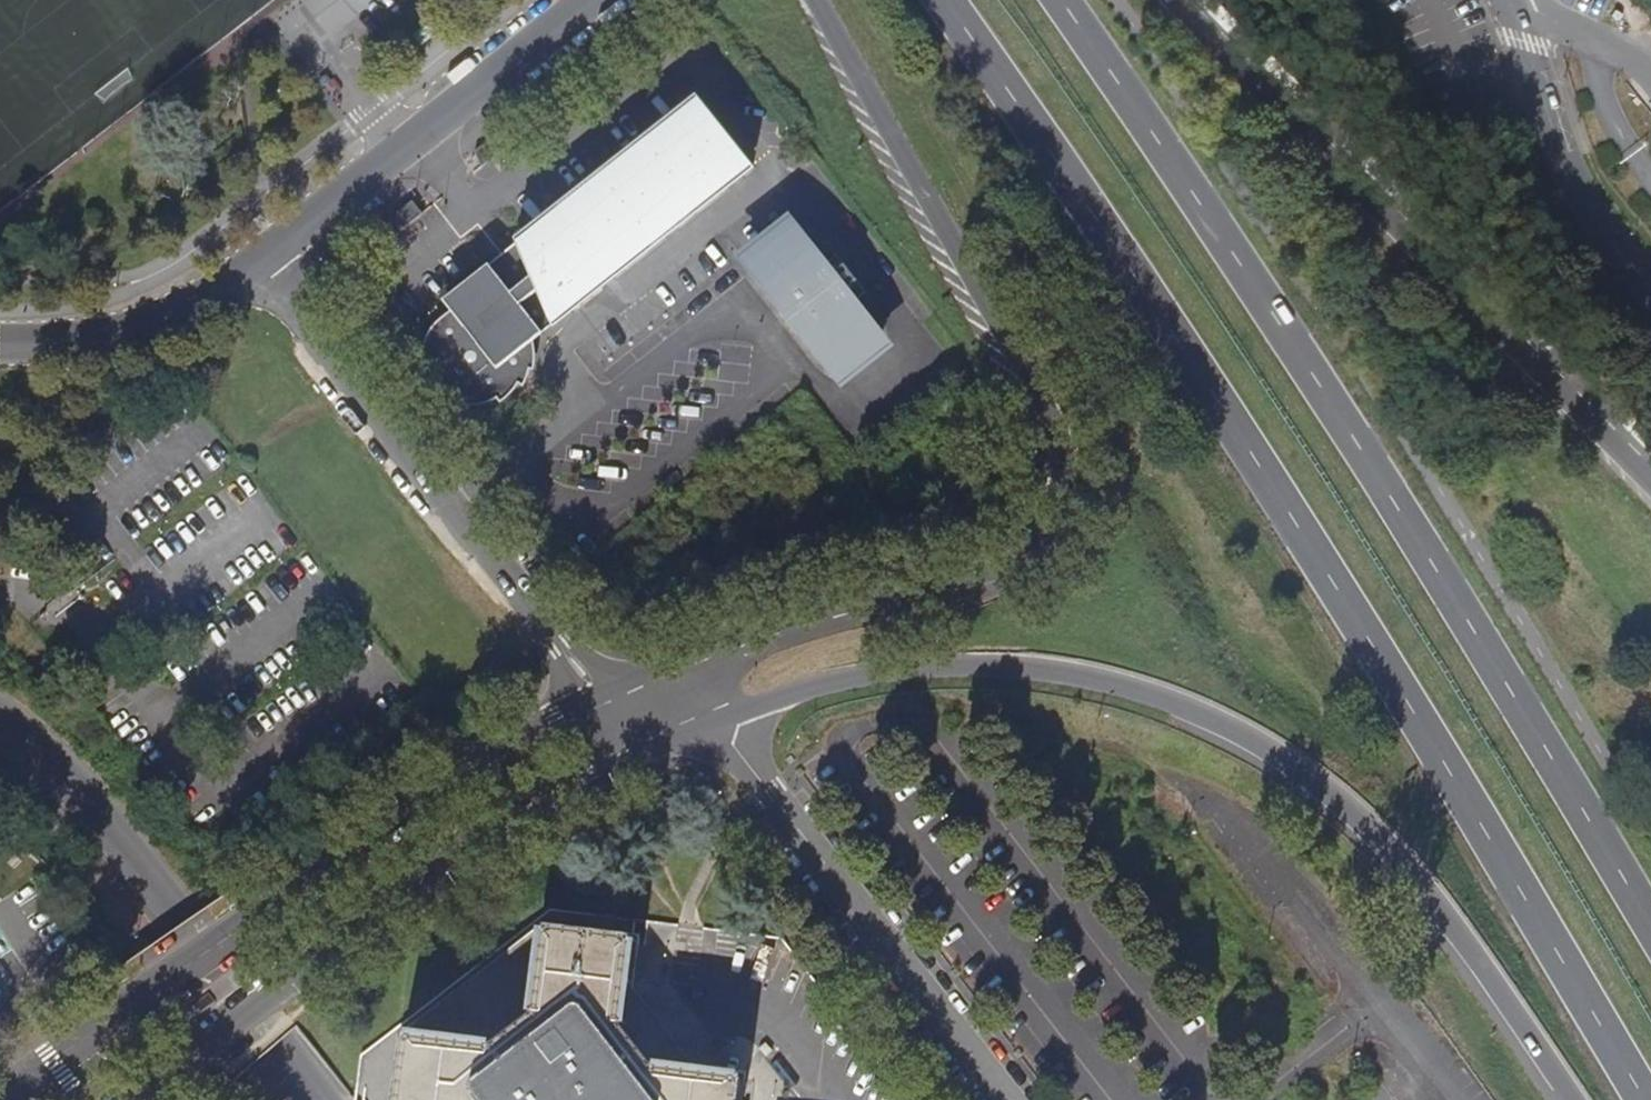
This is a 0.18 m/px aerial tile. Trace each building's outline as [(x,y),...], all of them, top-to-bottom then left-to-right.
[(522,255),(450,311),(443,317),(433,325),(426,335),(422,347),(421,358),(422,368),(426,378),(431,387),(439,395),(448,401),(456,404),(464,406),(472,406),(481,405),(488,403),(496,398),(501,404),(513,393),(519,384),(525,387),(533,365),(523,349),(534,341),(753,168),(699,100),(530,233),(526,231),(521,231),(519,232),(516,234),(515,239),(516,244),(522,255)] [(482,167),(492,159),(483,147),(476,151),(482,167)] [(400,231),(422,213),(413,201),(390,219),(400,231)] [(798,231),(750,270),(833,373),(881,335),(854,301),(852,303),(844,293),(857,283),(844,267),(831,277),(823,268),(826,266),(798,231)] [(443,301),(450,311),(522,255),(516,244),(443,301)] [(534,345),(534,341),(523,349),(533,365),(534,365),(534,345)] [(669,980),(676,926),(546,909),(359,1054),(353,1099),(761,1099),(669,980)] [(782,938),(683,927),(681,927),(676,926),(669,980),(761,1099),(907,1099),(782,938)]
